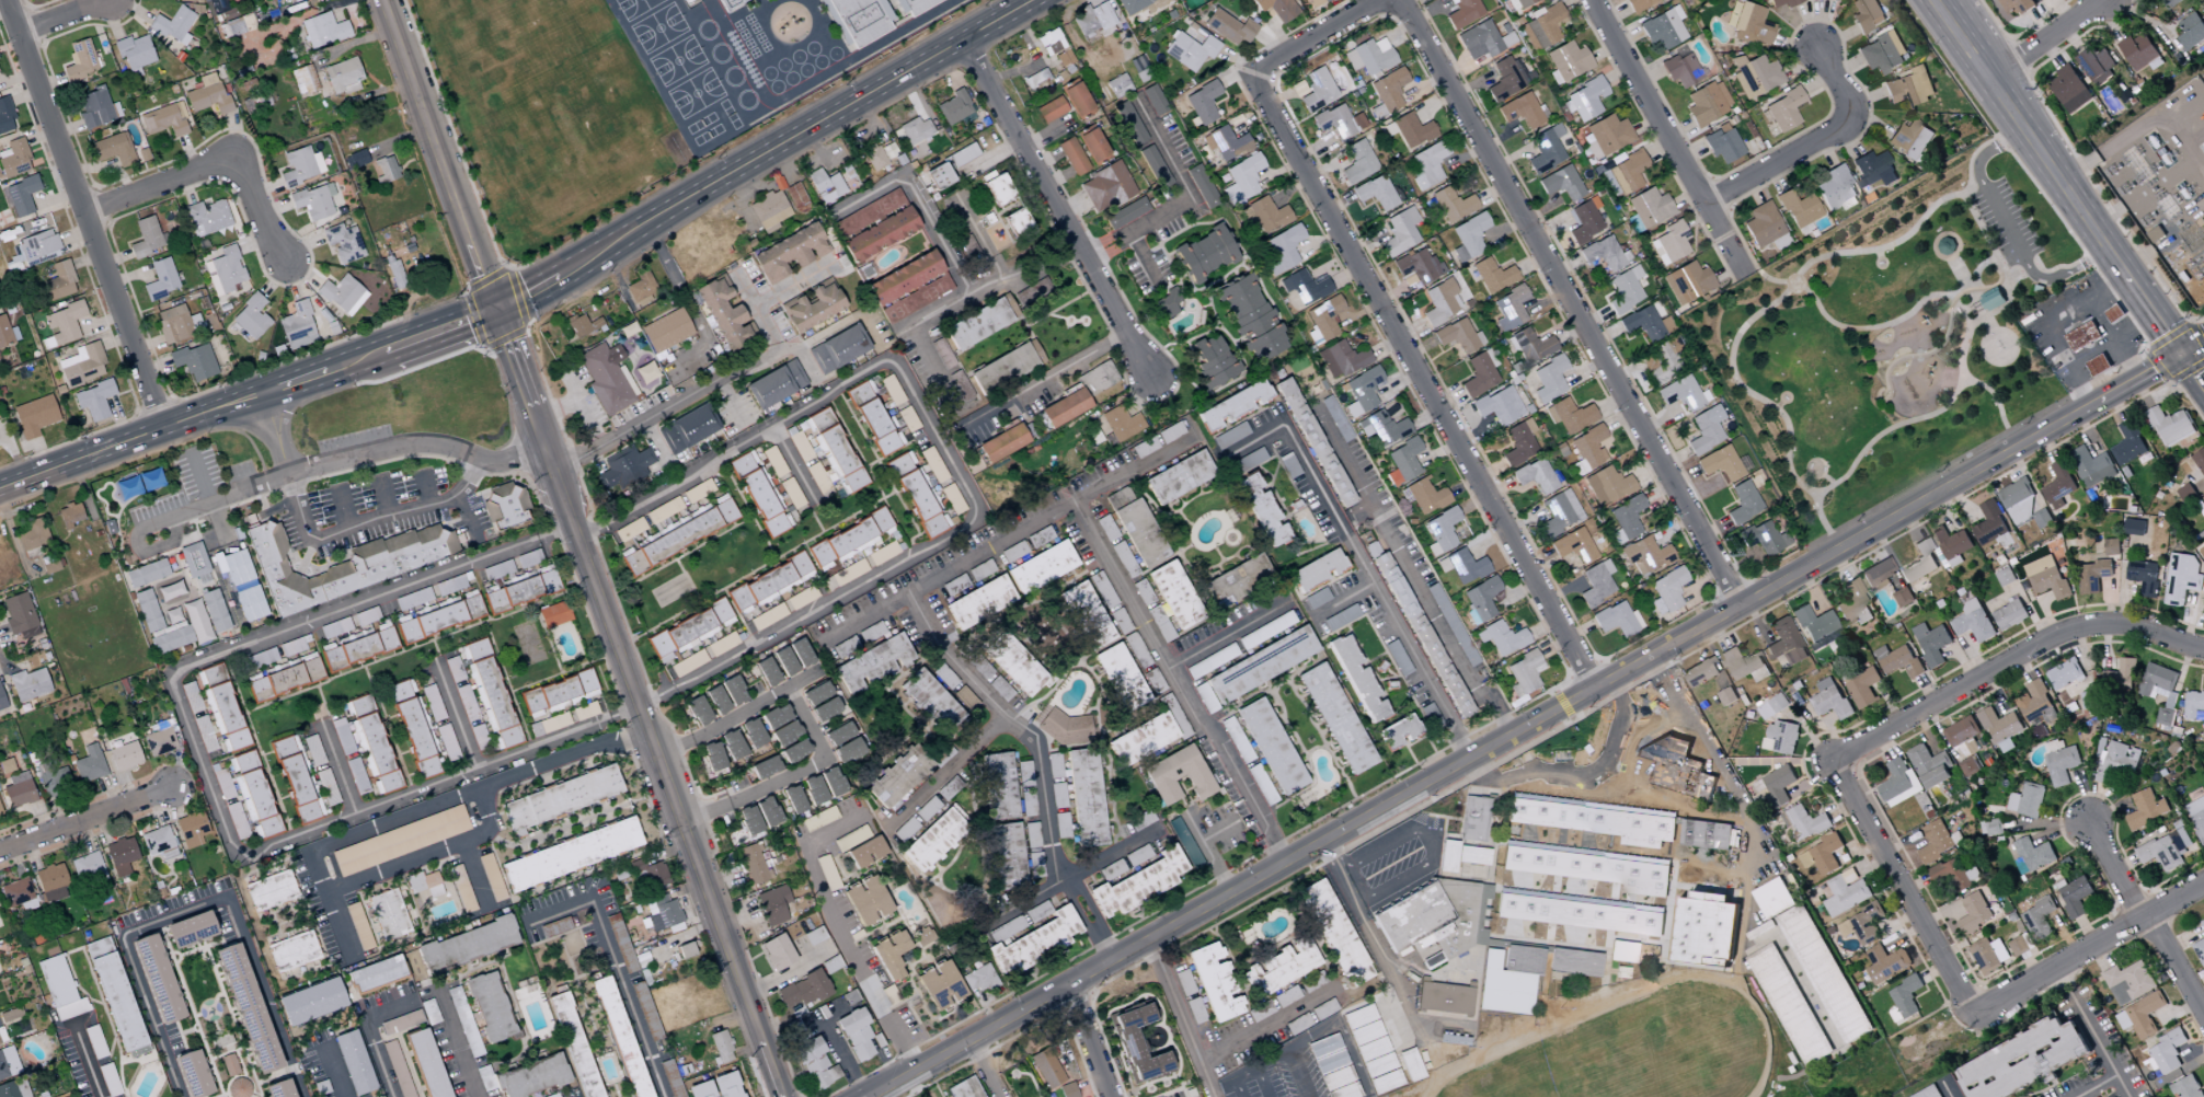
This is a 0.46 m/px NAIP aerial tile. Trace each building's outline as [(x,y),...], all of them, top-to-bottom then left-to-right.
[(204,7),(215,7),(214,12),(225,12),(225,0),(204,0),(204,7)] [(724,13),(716,0),(739,0),(741,3),(725,12),(724,13)] [(853,49),(825,0),(874,0),(891,28),(853,49)] [(909,18),(899,0),(940,0),(909,18)] [(1080,38),(1097,29),(1101,37),(1117,30),(1102,0),(1080,11),(1082,13),(1071,19),(1080,38)] [(1254,7),(1259,13),(1267,8),(1279,25),(1298,12),(1289,0),(1264,0),(1254,7)] [(1450,2),(1454,11),(1444,15),(1450,30),(1483,16),(1476,0),(1454,0),(1450,2)] [(1734,29),(1732,38),(1766,48),(1773,24),(1761,21),(1764,9),(1732,0),(1731,0),(1724,27),(1734,29)] [(1850,4),(1854,14),(1850,17),(1858,34),(1886,22),(1876,0),(1859,0),(1850,4)] [(2001,5),(2007,16),(2018,11),(2021,16),(2037,7),(2033,0),(2009,0),(2001,5)] [(1530,35),(1537,50),(1559,40),(1553,27),(1566,21),(1557,1),(1530,13),(1533,19),(1518,26),(1524,38),(1530,35)] [(183,46),(189,36),(184,34),(194,14),(176,5),(168,21),(154,14),(147,28),(183,46)] [(1637,24),(1646,43),(1654,40),(1659,51),(1685,39),(1677,20),(1681,18),(1675,5),(1637,24)] [(1210,9),(1201,28),(1234,44),(1237,39),(1247,44),(1256,25),(1243,19),(1240,24),(1210,9)] [(350,36),(346,20),(332,24),(328,12),(301,20),(309,49),(350,36)] [(2186,51),(2203,41),(2203,25),(2197,12),(2178,22),(2185,34),(2179,37),(2186,51)] [(220,21),(224,38),(253,31),(250,15),(220,21)] [(1455,34),(1467,61),(1484,54),(1486,57),(1502,50),(1488,20),(1455,34)] [(1053,54),(1059,68),(1071,63),(1058,28),(1035,36),(1043,58),(1053,54)] [(1162,53),(1195,75),(1217,43),(1205,35),(1197,46),(1176,31),(1162,53)] [(1865,71),(1874,67),(1878,76),(1908,62),(1894,31),(1855,49),(1865,71)] [(2117,44),(2134,72),(2159,57),(2144,31),(2131,39),(2130,36),(2117,44)] [(112,42),(118,59),(123,58),(130,79),(140,75),(138,67),(154,61),(145,35),(129,41),(127,36),(112,42)] [(1395,65),(1383,37),(1370,43),(1368,40),(1341,52),(1349,71),(1359,67),(1364,78),(1395,65)] [(67,83),(99,71),(87,38),(66,45),(72,64),(62,68),(67,83)] [(1543,53),(1552,71),(1547,73),(1554,86),(1592,67),(1582,47),(1574,51),(1569,40),(1543,53)] [(1667,82),(1674,79),(1679,89),(1701,79),(1686,48),(1658,61),(1667,82)] [(2094,88),(2117,76),(2103,49),(2096,53),(2093,48),(2077,56),(2094,88)] [(1516,53),(1491,66),(1498,81),(1483,89),(1490,103),(1531,82),(1516,53)] [(1743,100),(1784,82),(1773,60),(1765,64),(1760,54),(1743,62),(1740,55),(1730,60),(1736,73),(1731,75),(1743,100)] [(323,66),(330,97),(362,89),(354,58),(323,66)] [(2069,115),(2094,99),(2069,63),(2056,72),(2059,77),(2048,84),(2069,115)] [(1888,104),(1902,99),(1905,108),(1935,99),(1925,64),(1910,69),(1912,74),(1881,84),(1888,104)] [(290,70),(296,96),(316,91),(310,65),(290,70)] [(1311,92),(1297,99),(1304,113),(1337,98),(1322,66),(1302,75),(1311,92)] [(1408,81),(1400,67),(1368,84),(1384,115),(1402,105),(1394,89),(1408,81)] [(232,110),(226,93),(221,95),(214,72),(197,77),(201,87),(183,93),(190,112),(213,105),(216,115),(232,110)] [(1131,90),(1123,73),(1104,81),(1111,99),(1131,90)] [(1578,122),(1601,112),(1595,100),(1607,94),(1600,78),(1559,97),(1566,112),(1572,109),(1578,122)] [(1732,107),(1716,79),(1685,97),(1690,106),(1684,110),(1695,128),(1732,107)] [(1208,100),(1221,93),(1214,80),(1183,96),(1199,128),(1217,118),(1208,100)] [(1077,121),(1095,111),(1078,81),(1060,90),(1077,121)] [(1140,90),(1154,117),(1167,110),(1153,84),(1140,90)] [(83,130),(114,120),(102,86),(76,95),(82,112),(78,114),(83,130)] [(935,106),(945,126),(972,112),(959,88),(949,93),(951,97),(935,106)] [(1791,107),(1803,102),(1798,89),(1762,103),(1775,133),(1799,124),(1791,107)] [(1494,108),(1503,124),(1519,116),(1526,130),(1543,122),(1528,91),(1494,108)] [(15,131),(7,96),(0,97),(0,135),(15,131)] [(1034,109),(1042,124),(1067,111),(1058,96),(1034,109)] [(1146,139),(1124,100),(1111,107),(1133,146),(1146,139)] [(138,114),(144,135),(168,127),(171,138),(187,133),(184,121),(187,120),(181,101),(138,114)] [(1337,141),(1366,127),(1358,112),(1348,118),(1340,103),(1310,118),(1317,132),(1329,126),(1337,141)] [(1615,123),(1610,114),(1581,128),(1596,159),(1634,140),(1623,119),(1615,123)] [(906,147),(933,135),(924,115),(897,127),(906,147)] [(1918,162),(1935,133),(1910,119),(1904,128),(1897,123),(1885,143),(1918,162)] [(1565,160),(1554,138),(1563,134),(1557,123),(1530,137),(1538,154),(1525,161),(1532,176),(1565,160)] [(1212,148),(1221,164),(1252,148),(1244,133),(1232,139),(1224,124),(1199,138),(1207,151),(1212,148)] [(1109,159),(1095,127),(1077,135),(1091,167),(1109,159)] [(1730,127),(1720,132),(1718,128),(1700,137),(1710,158),(1717,155),(1721,165),(1743,154),(1730,127)] [(90,144),(97,162),(113,155),(118,168),(135,161),(123,131),(90,144)] [(1088,170),(1072,136),(1057,143),(1072,177),(1088,170)] [(29,170),(26,161),(30,160),(21,137),(4,142),(7,149),(0,151),(0,169),(3,179),(29,170)] [(1345,146),(1352,164),(1338,169),(1344,184),(1376,172),(1364,138),(1345,146)] [(878,145),(885,160),(896,154),(889,139),(878,145)] [(1442,179),(1434,161),(1449,155),(1442,140),(1409,155),(1417,174),(1410,177),(1416,191),(1442,179)] [(952,167),(978,156),(972,143),(946,155),(952,167)] [(871,172),(886,165),(877,145),(862,152),(871,172)] [(1137,151),(1157,191),(1174,183),(1170,175),(1166,177),(1151,145),(1137,151)] [(282,153),(287,171),(278,174),(282,187),(324,175),(317,152),(310,154),(307,146),(282,153)] [(343,157),(348,170),(368,162),(362,149),(343,157)] [(1882,180),(1885,186),(1897,181),(1884,151),(1871,157),(1869,151),(1849,160),(1862,189),(1882,180)] [(1223,168),(1231,185),(1220,190),(1229,207),(1260,193),(1250,174),(1264,167),(1257,152),(1223,168)] [(1642,185),(1636,171),(1647,167),(1640,152),(1601,170),(1613,198),(1642,185)] [(380,176),(374,178),(377,186),(398,177),(389,155),(374,161),(380,176)] [(1076,182),(1093,215),(1135,194),(1118,161),(1076,182)] [(923,173),(933,191),(953,180),(943,162),(923,173)] [(1823,181),(1812,187),(1827,213),(1857,196),(1839,163),(1820,174),(1823,181)] [(1536,181),(1544,196),(1560,188),(1568,203),(1584,194),(1567,164),(1536,181)] [(1215,205),(1197,165),(1186,170),(1204,210),(1215,205)] [(820,205),(845,194),(836,173),(823,178),(818,168),(806,174),(820,205)] [(993,208),(1013,198),(1002,173),(981,182),(993,208)] [(1379,212),(1397,205),(1383,174),(1350,188),(1356,203),(1372,196),(1379,212)] [(27,194),(40,189),(35,175),(3,186),(14,219),(32,213),(27,194)] [(287,195),(291,210),(303,206),(307,222),(335,215),(331,201),(337,199),(332,182),(287,195)] [(809,208),(796,182),(783,189),(796,215),(809,208)] [(1430,193),(1445,224),(1477,209),(1470,194),(1456,201),(1448,185),(1430,193)] [(1663,193),(1656,197),(1651,187),(1625,200),(1641,230),(1674,214),(1663,193)] [(790,215),(777,188),(747,204),(763,235),(778,227),(776,222),(790,215)] [(830,224),(840,241),(906,205),(897,188),(830,224)] [(1810,194),(1794,201),(1789,189),(1776,195),(1792,230),(1821,217),(1810,194)] [(1273,211),(1265,195),(1240,208),(1247,222),(1253,219),(1261,235),(1292,219),(1284,205),(1273,211)] [(1108,231),(1149,211),(1143,197),(1101,217),(1108,231)] [(1593,209),(1599,207),(1594,197),(1568,209),(1577,226),(1566,232),(1573,245),(1603,231),(1593,209)] [(194,238),(231,226),(222,199),(202,205),(201,201),(183,207),(194,238)] [(1746,210),(1750,219),(1741,223),(1753,249),(1784,235),(1768,200),(1746,210)] [(1385,258),(1419,243),(1411,225),(1418,222),(1411,206),(1383,218),(1392,238),(1379,243),(1385,258)] [(919,230),(909,208),(840,240),(850,262),(919,230)] [(1000,218),(1013,241),(1031,231),(1019,208),(1000,218)] [(1457,264),(1484,251),(1475,234),(1489,226),(1482,212),(1449,228),(1458,246),(1450,250),(1457,264)] [(127,245),(131,258),(162,249),(152,216),(134,221),(139,241),(127,245)] [(1688,253),(1682,240),(1687,238),(1679,219),(1661,227),(1664,234),(1648,242),(1659,266),(1688,253)] [(749,254),(765,286),(788,275),(782,263),(790,258),(795,268),(813,259),(828,252),(814,222),(749,254)] [(342,230),(340,224),(326,228),(337,265),(364,257),(354,226),(342,230)] [(1270,276),(1298,263),(1290,245),(1304,238),(1297,224),(1264,239),(1273,259),(1263,264),(1270,276)] [(1173,247),(1188,282),(1236,261),(1221,226),(1173,247)] [(2159,227),(2166,235),(2155,243),(2149,234),(2159,227)] [(60,256),(51,229),(13,240),(19,258),(18,258),(21,268),(60,256)] [(1631,261),(1626,250),(1617,254),(1609,235),(1576,249),(1583,264),(1598,257),(1605,273),(1631,261)] [(219,257),(202,262),(214,297),(233,291),(231,284),(245,280),(233,244),(216,249),(219,257)] [(1391,262),(1403,286),(1414,281),(1417,286),(1443,274),(1434,255),(1427,258),(1422,248),(1391,262)] [(864,286),(876,307),(943,271),(931,249),(864,286)] [(1518,280),(1511,265),(1496,272),(1488,256),(1470,264),(1485,295),(1518,280)] [(141,285),(146,300),(179,290),(168,257),(149,263),(155,281),(141,285)] [(42,281),(47,300),(76,293),(67,259),(50,263),(54,278),(42,281)] [(1676,307),(1714,286),(1704,267),(1697,271),(1691,260),(1660,277),(1676,307)] [(1643,300),(1633,281),(1642,277),(1635,265),(1607,280),(1616,296),(1605,302),(1613,316),(1643,300)] [(657,296),(643,267),(634,271),(638,280),(623,287),(633,307),(657,296)] [(1325,277),(1310,284),(1303,269),(1277,280),(1283,293),(1292,289),(1299,306),(1331,292),(1325,277)] [(2185,270),(2192,279),(2186,282),(2180,274),(2185,270)] [(324,280),(315,290),(346,318),(367,295),(344,273),(331,286),(324,280)] [(692,289),(726,352),(755,337),(738,303),(727,309),(722,301),(732,295),(721,274),(692,289)] [(1217,288),(1240,342),(1263,332),(1262,330),(1273,325),(1251,274),(1217,288)] [(1051,291),(1043,277),(1012,294),(1019,308),(1051,291)] [(1427,327),(1458,313),(1451,296),(1456,294),(1449,278),(1422,291),(1430,310),(1421,314),(1427,327)] [(794,334),(844,308),(830,281),(809,292),(813,300),(805,304),(801,297),(781,308),(794,334)] [(1500,334),(1526,320),(1517,304),(1529,298),(1521,284),(1491,301),(1500,318),(1493,322),(1500,334)] [(2008,302),(1991,311),(1990,308),(1988,309),(1987,308),(1983,300),(1983,299),(1985,298),(1983,295),(1985,293),(1984,292),(1999,285),(2000,287),(2002,289),(2005,293),(2007,298),(2007,299),(2008,302)] [(1174,304),(1179,302),(1173,287),(1163,291),(1165,296),(1150,302),(1158,322),(1178,314),(1174,304)] [(2201,289),(2203,294),(2203,305),(2197,310),(2189,297),(2201,289)] [(252,341),(270,323),(257,310),(265,302),(254,292),(229,319),(252,341)] [(1019,318),(1006,294),(942,327),(954,351),(1019,318)] [(1305,333),(1312,346),(1337,334),(1329,317),(1344,309),(1336,295),(1304,311),(1313,329),(1305,333)] [(277,319),(288,351),(316,341),(313,332),(322,330),(317,315),(311,317),(305,298),(290,303),(293,313),(277,319)] [(1976,313),(1987,308),(1983,300),(1972,305),(1976,313)] [(79,338),(73,320),(86,316),(81,301),(42,314),(47,329),(54,327),(56,334),(41,339),(44,350),(79,338)] [(2107,312),(2120,302),(2128,314),(2114,324),(2107,312)] [(153,314),(165,345),(193,334),(181,303),(153,314)] [(1663,335),(1648,305),(1615,320),(1622,334),(1638,327),(1645,344),(1663,335)] [(651,354),(693,335),(680,308),(639,327),(651,354)] [(573,339),(603,327),(599,317),(585,323),(582,313),(565,320),(573,339)] [(19,341),(14,327),(8,329),(2,314),(0,315),(0,348),(19,341)] [(1438,347),(1448,342),(1456,358),(1484,344),(1478,331),(1471,334),(1463,317),(1431,333),(1438,347)] [(2066,335),(2078,328),(2094,320),(2104,336),(2077,353),(2066,335)] [(2066,335),(2062,327),(2074,321),(2078,328),(2066,335)] [(869,351),(856,324),(806,348),(818,374),(869,351)] [(1286,349),(1277,326),(1244,340),(1254,363),(1286,349)] [(1516,349),(1525,366),(1556,350),(1549,336),(1536,343),(1527,326),(1505,337),(1512,351),(1516,349)] [(1189,346),(1198,363),(1193,366),(1205,390),(1240,374),(1233,361),(1229,363),(1215,333),(1189,346)] [(952,366),(941,338),(930,342),(941,370),(952,366)] [(1044,363),(1032,339),(968,371),(980,395),(1044,363)] [(1330,381),(1371,362),(1365,348),(1350,355),(1342,339),(1316,352),(1330,381)] [(103,376),(100,365),(105,364),(97,341),(73,348),(75,355),(56,361),(65,388),(103,376)] [(167,354),(171,368),(185,364),(191,382),(216,375),(207,342),(167,354)] [(587,384),(603,417),(634,402),(614,363),(624,359),(617,344),(605,350),(602,343),(576,355),(590,383),(587,384)] [(1657,360),(1668,354),(1662,343),(1651,349),(1657,360)] [(1466,399),(1499,382),(1490,366),(1495,363),(1487,348),(1464,360),(1473,377),(1458,384),(1466,399)] [(2107,353),(2114,367),(2096,378),(2088,362),(2107,353)] [(1530,370),(1539,388),(1531,392),(1538,405),(1566,390),(1557,373),(1567,368),(1560,354),(1530,370)] [(743,383),(755,410),(806,386),(794,360),(743,383)] [(1086,399),(1117,381),(1105,360),(1074,378),(1086,399)] [(657,376),(650,361),(633,369),(641,384),(657,376)] [(1378,404),(1369,387),(1383,380),(1376,365),(1343,381),(1353,402),(1344,406),(1350,418),(1378,404)] [(1645,372),(1652,387),(1667,380),(1661,365),(1645,372)] [(973,401),(960,370),(948,374),(962,406),(973,401)] [(903,400),(889,374),(878,381),(892,407),(903,400)] [(1662,406),(1677,398),(1685,413),(1709,401),(1703,390),(1697,393),(1687,374),(1654,391),(1662,406)] [(1337,510),(1353,503),(1291,375),(1275,383),(1337,510)] [(89,423),(108,417),(102,399),(115,394),(110,380),(71,392),(77,410),(84,408),(89,423)] [(846,390),(877,458),(904,446),(896,429),(895,429),(890,416),(883,419),(872,396),(875,394),(869,380),(846,390)] [(1194,412),(1203,433),(1272,400),(1262,380),(1194,412)] [(1470,403),(1477,418),(1490,412),(1497,427),(1523,415),(1509,385),(1470,403)] [(1037,410),(1048,429),(1090,407),(1080,388),(1037,410)] [(11,408),(23,441),(38,436),(36,429),(59,421),(49,394),(11,408)] [(1597,419),(1589,403),(1573,411),(1565,397),(1543,408),(1551,425),(1557,422),(1564,436),(1597,419)] [(718,429),(704,403),(657,428),(671,454),(718,429)] [(1698,436),(1684,443),(1691,457),(1723,440),(1714,423),(1723,419),(1715,404),(1688,418),(1698,436)] [(2146,413),(2160,404),(2168,416),(2171,414),(2172,416),(2185,409),(2186,412),(2189,411),(2195,423),(2194,423),(2193,424),(2197,431),(2170,447),(2157,425),(2154,427),(2146,413)] [(1106,446),(1144,429),(1137,413),(1124,419),(1118,405),(1099,413),(1109,435),(1103,438),(1106,446)] [(896,411),(904,433),(917,428),(909,406),(896,411)] [(1402,418),(1397,407),(1385,413),(1390,424),(1402,418)] [(864,486),(828,408),(794,423),(798,431),(787,436),(799,463),(820,454),(827,469),(821,472),(817,463),(805,468),(817,495),(836,486),(840,496),(864,486)] [(1411,432),(1405,419),(1389,426),(1381,409),(1355,421),(1363,438),(1372,434),(1378,448),(1411,432)] [(2120,425),(2134,416),(2144,434),(2140,435),(2149,452),(2122,467),(2119,462),(2112,449),(2122,443),(2121,442),(2127,439),(2120,425)] [(1536,454),(1527,435),(1534,432),(1528,418),(1503,430),(1512,449),(1500,455),(1506,468),(1536,454)] [(1210,439),(1216,450),(1248,433),(1242,421),(1210,439)] [(1161,444),(1184,433),(1178,422),(1156,432),(1161,444)] [(1567,441),(1578,460),(1570,465),(1577,476),(1605,459),(1596,443),(1606,437),(1598,423),(1567,441)] [(975,444),(984,464),(1028,444),(1019,424),(975,444)] [(1130,446),(1134,458),(1157,449),(1153,437),(1130,446)] [(1384,453),(1393,470),(1384,474),(1392,487),(1419,473),(1410,456),(1421,450),(1414,437),(1384,453)] [(2068,453),(2087,443),(2094,459),(2108,451),(2114,463),(2113,464),(2085,480),(2084,481),(2068,453)] [(1741,476),(1728,444),(1693,459),(1700,476),(1718,469),(1724,483),(1741,476)] [(786,472),(772,445),(760,451),(774,478),(786,472)] [(647,447),(634,453),(632,449),(615,457),(613,454),(600,460),(605,470),(594,476),(603,495),(646,475),(642,468),(654,462),(647,447)] [(2193,457),(2203,449),(2203,472),(2193,457)] [(783,511),(751,450),(728,462),(768,539),(792,526),(784,511),(783,511)] [(889,460),(922,539),(946,529),(921,467),(915,470),(907,452),(889,460)] [(1153,504),(1214,479),(1203,452),(1142,477),(1153,504)] [(1243,476),(1249,465),(1235,456),(1228,468),(1243,476)] [(1556,488),(1542,457),(1509,472),(1516,487),(1531,480),(1538,496),(1556,488)] [(2066,458),(2047,469),(2048,470),(2053,467),(2058,477),(2055,480),(2056,482),(2043,489),(2052,505),(2053,504),(2057,510),(2067,505),(2063,498),(2079,489),(2073,476),(2076,475),(2066,458)] [(2113,464),(2120,475),(2104,483),(2103,481),(2090,488),(2085,480),(2113,464)] [(1616,479),(1610,465),(1582,477),(1595,507),(1635,490),(1628,474),(1616,479)] [(2128,465),(2135,475),(2128,478),(2123,469),(2128,465)] [(136,475),(157,467),(163,486),(142,494),(136,475)] [(1289,538),(1281,520),(1279,522),(1255,472),(1235,481),(1267,549),(1289,538)] [(2008,510),(2009,509),(2018,526),(2032,518),(2035,498),(2037,495),(2031,484),(2032,484),(2028,475),(2019,481),(2019,482),(2013,485),(2013,483),(2000,490),(2001,492),(1998,494),(2008,510)] [(114,484),(134,476),(141,494),(120,501),(114,484)] [(802,505),(791,477),(779,482),(790,510),(802,505)] [(1442,487),(1430,492),(1424,478),(1398,489),(1404,503),(1411,500),(1419,516),(1449,502),(1442,487)] [(1728,488),(1737,506),(1723,513),(1730,526),(1762,510),(1746,479),(1728,488)] [(497,531),(493,521),(490,523),(482,503),(486,501),(490,494),(487,489),(510,481),(512,484),(520,488),(524,487),(531,508),(527,509),(530,519),(497,531)] [(2190,482),(2200,495),(2188,504),(2178,490),(2190,482)] [(964,510),(949,484),(939,489),(953,516),(964,510)] [(1103,498),(1142,569),(1167,556),(1127,485),(1103,498)] [(1540,500),(1548,519),(1538,524),(1544,537),(1582,522),(1568,489),(1540,500)] [(738,520),(725,494),(712,500),(716,508),(619,555),(628,574),(738,520)] [(1607,510),(1617,529),(1610,533),(1616,545),(1641,532),(1632,514),(1644,508),(1637,495),(1607,510)] [(1981,506),(1995,497),(2005,513),(2001,516),(2010,531),(2010,532),(1999,538),(1984,546),(1973,529),(1988,520),(1981,506)] [(57,510),(65,507),(64,504),(71,501),(72,505),(79,503),(84,518),(71,522),(72,528),(65,531),(57,510)] [(1430,557),(1456,544),(1447,526),(1460,519),(1453,506),(1422,522),(1432,543),(1425,546),(1430,557)] [(2047,507),(2033,516),(2042,530),(2055,522),(2047,507)] [(806,549),(819,573),(878,540),(874,534),(891,525),(882,508),(806,549)] [(25,521),(42,516),(50,541),(39,545),(42,554),(27,559),(24,551),(23,552),(16,534),(28,530),(25,521)] [(1095,521),(1102,535),(1105,533),(1109,540),(1117,536),(1105,516),(1095,521)] [(645,528),(639,517),(621,527),(627,538),(645,528)] [(2127,518),(2136,519),(2146,520),(2147,520),(2146,535),(2125,533),(2127,518)] [(413,532),(438,522),(440,529),(449,532),(452,530),(460,551),(277,619),(244,530),(265,522),(266,520),(271,521),(274,523),(278,522),(288,546),(284,555),(290,571),(307,579),(324,573),(325,568),(347,561),(351,555),(348,548),(380,538),(381,541),(412,529),(413,532)] [(1762,557),(1790,544),(1784,531),(1772,536),(1765,520),(1735,533),(1742,548),(1755,542),(1762,557)] [(1929,533),(1944,524),(1951,536),(1966,529),(1975,546),(1962,555),(1950,562),(1941,546),(1938,547),(1929,533)] [(1031,549),(1053,537),(1047,526),(1025,537),(1031,549)] [(1596,557),(1580,526),(1548,543),(1556,560),(1573,551),(1581,565),(1596,557)] [(1999,538),(2008,553),(2019,547),(2010,532),(1999,538)] [(1675,561),(1667,544),(1655,550),(1647,535),(1617,550),(1626,567),(1632,564),(1639,578),(1675,561)] [(1913,544),(1917,542),(1917,541),(1921,539),(1921,540),(1926,536),(1935,551),(1931,553),(1940,568),(1927,576),(1913,584),(1912,584),(1904,568),(1907,566),(1906,565),(1912,562),(1913,563),(1916,561),(1915,558),(1918,556),(1913,544)] [(2107,539),(2121,538),(2122,555),(2108,556),(2107,539)] [(1076,565),(1063,540),(1005,570),(1018,596),(1076,565)] [(191,578),(179,548),(199,541),(211,570),(191,578)] [(898,552),(892,541),(865,555),(872,566),(898,552)] [(1126,579),(1137,573),(1121,542),(1110,548),(1126,579)] [(2079,544),(2087,544),(2088,552),(2080,553),(2079,544)] [(520,569),(516,556),(539,547),(543,561),(520,569)] [(1489,571),(1482,556),(1470,563),(1462,547),(1434,561),(1440,573),(1449,568),(1458,586),(1489,571)] [(1286,573),(1298,594),(1330,578),(1329,576),(1345,568),(1334,548),(1286,573)] [(2158,598),(2142,596),(2144,581),(2128,579),(2131,559),(2149,562),(2151,548),(2162,551),(2159,571),(2163,571),(2161,587),(2160,587),(2159,587),(2158,598)] [(219,558),(243,550),(254,580),(231,589),(219,558)] [(1371,558),(1456,720),(1471,712),(1386,550),(1371,558)] [(39,557),(55,552),(61,569),(46,575),(39,557)] [(2192,573),(2203,575),(2203,583),(2203,591),(2188,590),(2185,607),(2166,604),(2168,588),(2172,552),(2194,555),(2192,573)] [(725,592),(736,615),(812,577),(801,554),(725,592)] [(1201,582),(1213,608),(1261,585),(1255,572),(1265,567),(1258,554),(1201,582)] [(1998,558),(2005,554),(2009,561),(2002,565),(1998,558)] [(2057,565),(2030,577),(2025,566),(2053,554),(2057,565)] [(1962,555),(1965,562),(1953,568),(1950,562),(1962,555)] [(1859,573),(1887,556),(1898,574),(1890,579),(1870,590),(1869,590),(1859,573)] [(125,571),(164,557),(171,574),(131,588),(125,571)] [(487,581),(482,569),(510,558),(516,571),(487,581)] [(2096,561),(2112,558),(2114,576),(2100,577),(2101,593),(2081,594),(2079,565),(2097,564),(2096,561)] [(821,578),(827,590),(868,571),(863,559),(821,578)] [(1606,575),(1612,572),(1605,559),(1579,572),(1588,589),(1577,594),(1584,608),(1615,593),(1606,575)] [(1146,573),(1176,631),(1201,618),(1171,560),(1146,573)] [(491,616),(482,592),(483,592),(482,589),(496,584),(497,589),(502,588),(501,587),(502,586),(501,582),(535,569),(537,574),(540,573),(539,568),(551,563),(553,568),(554,568),(563,590),(546,597),(544,596),(541,597),(540,596),(536,598),(536,599),(526,603),(526,604),(518,607),(517,604),(512,607),(512,609),(498,614),(491,616)] [(2010,567),(2009,564),(1998,569),(1999,573),(2010,567)] [(2030,577),(2037,594),(2041,592),(2042,593),(2048,591),(2048,589),(2053,588),(2058,601),(2075,594),(2073,591),(2067,578),(2065,579),(2065,578),(2064,579),(2057,565),(2030,577)] [(1648,582),(1656,598),(1649,602),(1656,618),(1682,605),(1673,588),(1687,581),(1680,566),(1648,582)] [(1997,574),(1999,573),(2010,567),(2018,580),(2004,587),(1997,574)] [(1089,576),(1102,610),(1114,605),(1101,571),(1089,576)] [(439,597),(435,584),(462,574),(468,586),(439,597)] [(943,602),(955,629),(1014,602),(1002,575),(943,602)] [(1501,590),(1493,575),(1460,593),(1469,610),(1464,613),(1472,626),(1495,614),(1486,598),(1501,590)] [(1840,585),(1856,576),(1863,591),(1864,592),(1861,593),(1869,608),(1858,613),(1862,620),(1860,621),(1847,628),(1834,605),(1848,598),(1840,585)] [(1927,576),(1932,586),(1918,593),(1913,584),(1927,576)] [(156,588),(160,588),(164,587),(169,585),(173,584),(176,581),(181,579),(181,582),(183,586),(184,590),(186,593),(183,593),(180,594),(175,596),(171,598),(168,600),(164,601),(162,603),(162,600),(161,596),(159,592),(158,590),(156,588)] [(1142,607),(1153,601),(1141,579),(1130,585),(1142,607)] [(1890,579),(1892,582),(1872,594),(1870,590),(1890,579)] [(1057,593),(1086,652),(1113,638),(1083,580),(1057,593)] [(748,620),(754,631),(818,596),(811,585),(748,620)] [(233,594),(256,586),(268,616),(244,625),(233,594)] [(395,599),(429,586),(434,599),(400,612),(395,599)] [(1908,586),(1916,600),(1902,609),(1894,593),(1908,586)] [(148,633),(133,593),(150,588),(164,627),(148,633)] [(215,633),(200,593),(217,588),(231,627),(215,633)] [(404,646),(394,623),(395,623),(394,619),(409,613),(411,619),(414,617),(414,616),(414,615),(413,612),(421,609),(421,608),(426,605),(427,607),(444,600),(444,599),(449,597),(449,598),(458,596),(460,600),(464,598),(462,593),(475,588),(478,593),(479,593),(487,615),(477,619),(467,623),(467,622),(460,624),(460,626),(456,627),(454,628),(452,626),(437,632),(438,634),(433,636),(431,637),(431,635),(424,637),(425,638),(412,644),(404,646)] [(1307,610),(1330,600),(1324,588),(1302,598),(1307,610)] [(2,599),(25,590),(38,625),(37,625),(39,634),(22,640),(19,633),(11,635),(5,620),(9,619),(2,599)] [(181,604),(184,603),(190,602),(195,600),(199,597),(200,601),(203,608),(204,612),(207,617),(208,621),(209,627),(211,633),(214,636),(215,639),(210,639),(206,640),(200,643),(196,646),(195,642),(194,636),(192,631),(191,627),(188,624),(187,620),(186,614),(184,610),(183,607),(181,604)] [(1998,634),(1981,644),(1973,628),(1960,636),(1951,622),(1965,613),(1964,610),(1966,602),(1977,597),(1998,634)] [(2020,598),(2024,605),(2031,616),(2024,620),(2024,621),(2019,625),(2018,624),(2004,632),(1994,613),(2020,598)] [(546,630),(538,610),(565,599),(573,619),(546,630)] [(645,639),(659,665),(677,656),(675,652),(734,622),(722,599),(645,639)] [(1466,668),(1476,663),(1446,599),(1436,604),(1466,668)] [(1599,634),(1614,626),(1620,638),(1641,627),(1632,610),(1627,612),(1621,600),(1589,616),(1599,634)] [(1789,612),(1805,603),(1813,617),(1828,609),(1844,636),(1829,645),(1823,635),(1811,642),(1802,626),(1799,628),(1789,612)] [(164,611),(168,611),(172,609),(175,608),(177,605),(179,609),(180,612),(181,616),(183,620),(180,621),(175,622),(172,623),(169,625),(169,621),(168,617),(167,614),(164,611)] [(354,614),(377,605),(381,619),(358,627),(354,614)] [(1145,611),(1162,643),(1173,637),(1156,605),(1145,611)] [(1869,608),(1875,617),(1862,625),(1860,621),(1862,620),(1858,613),(1869,608)] [(1295,622),(1289,611),(1235,639),(1242,651),(1295,622)] [(1769,625),(1771,624),(1770,623),(1783,615),(1784,616),(1786,615),(1810,657),(1799,663),(1791,651),(1787,655),(1786,654),(1772,661),(1765,648),(1764,647),(1777,639),(1769,625)] [(324,639),(320,626),(348,616),(353,628),(324,639)] [(1497,658),(1529,642),(1522,628),(1507,635),(1499,619),(1473,632),(1479,644),(1488,640),(1497,658)] [(152,638),(150,633),(184,620),(186,625),(152,638)] [(329,674),(320,650),(319,647),(333,642),(335,646),(338,645),(338,644),(340,644),(337,639),(372,626),(375,632),(378,631),(376,625),(389,621),(390,626),(392,625),(401,647),(400,648),(391,651),(382,654),(382,653),(378,655),(378,654),(372,656),(374,657),(370,658),(363,660),(364,661),(358,663),(356,665),(355,662),(348,665),(349,667),(336,671),(329,674)] [(886,637),(879,621),(857,632),(865,647),(886,637)] [(1931,632),(1944,624),(1954,642),(1940,649),(1947,661),(1948,661),(1932,670),(1924,656),(1926,655),(1922,649),(1924,648),(1913,628),(1926,622),(1931,632)] [(1901,623),(1904,628),(1898,632),(1895,626),(1901,623)] [(150,638),(152,638),(186,625),(188,624),(195,640),(156,655),(150,638)] [(1189,684),(1205,715),(1217,709),(1214,704),(1317,653),(1305,627),(1189,684)] [(1025,698),(1046,678),(1001,630),(980,650),(1025,698)] [(832,666),(845,694),(913,661),(899,633),(832,666)] [(1324,644),(1368,725),(1388,714),(1361,665),(1344,634),(1324,644)] [(462,644),(486,635),(494,656),(493,657),(496,667),(497,666),(503,680),(502,681),(505,689),(506,689),(512,703),(509,703),(513,712),(514,712),(519,725),(525,742),(502,751),(501,749),(497,750),(493,737),(497,736),(496,730),(491,732),(460,650),(464,649),(462,644)] [(1811,642),(1816,651),(1829,645),(1823,635),(1811,642)] [(279,645),(302,636),(307,649),(284,657),(279,645)] [(857,647),(853,637),(840,642),(842,645),(846,644),(848,651),(857,647)] [(797,671),(796,669),(812,662),(802,639),(771,652),(782,678),(797,671)] [(1382,646),(1399,677),(1411,671),(1394,639),(1382,646)] [(1148,700),(1118,642),(1091,655),(1121,714),(1148,700)] [(1889,675),(1875,651),(1887,645),(1892,653),(1907,644),(1916,659),(1918,657),(1927,672),(1913,680),(1906,668),(1902,670),(1901,668),(1889,675)] [(251,670),(245,657),(274,646),(279,659),(251,670)] [(1718,654),(1732,646),(1740,658),(1744,656),(1745,658),(1757,650),(1766,665),(1766,666),(1753,673),(1738,681),(1730,667),(1726,668),(1718,654)] [(254,704),(245,681),(245,680),(244,677),(259,671),(261,677),(264,675),(264,674),(265,673),(263,670),(314,650),(315,656),(318,656),(325,678),(317,681),(306,685),(297,689),(295,689),(295,688),(288,690),(288,692),(284,694),(282,695),(280,692),(274,695),(275,696),(263,702),(254,704)] [(673,677),(707,662),(702,650),(668,664),(673,677)] [(1538,686),(1533,674),(1543,669),(1534,650),(1503,665),(1513,685),(1507,687),(1513,699),(1538,686)] [(445,660),(457,655),(466,678),(454,683),(445,660)] [(1721,673),(1710,656),(1704,659),(1703,658),(1701,659),(1697,661),(1698,662),(1684,671),(1694,689),(1721,673)] [(2046,672),(2063,663),(2063,665),(2066,662),(2068,661),(2068,660),(2077,656),(2079,661),(2089,680),(2085,683),(2088,690),(2073,698),(2073,701),(2064,705),(2053,686),(2055,686),(2046,672)] [(2104,671),(2121,671),(2121,656),(2138,657),(2137,692),(2131,692),(2117,691),(2103,691),(2104,671)] [(777,682),(768,657),(753,662),(762,688),(777,682)] [(198,669),(221,661),(234,694),(232,694),(240,715),(241,714),(253,744),(230,753),(229,751),(225,753),(220,740),(226,738),(223,734),(219,735),(216,726),(215,727),(213,721),(214,721),(210,714),(216,712),(216,711),(209,713),(202,691),(206,689),(206,688),(207,688),(205,683),(200,685),(195,673),(199,671),(198,669)] [(2150,661),(2181,673),(2173,692),(2172,692),(2156,685),(2150,696),(2150,697),(2138,692),(2150,661)] [(1295,675),(1349,776),(1375,763),(1321,662),(1295,675)] [(1766,665),(1772,674),(1758,683),(1753,673),(1766,666),(1766,665)] [(1874,665),(1883,680),(1871,686),(1876,697),(1880,696),(1882,698),(1861,711),(1846,685),(1857,679),(1856,675),(1874,665)] [(528,716),(519,692),(540,684),(540,686),(553,682),(554,683),(562,681),(561,679),(571,675),(571,673),(592,666),(600,689),(598,690),(599,694),(530,719),(528,716)] [(896,686),(927,722),(933,717),(946,733),(964,718),(919,666),(896,686)] [(18,703),(11,685),(8,675),(23,670),(25,673),(44,667),(44,668),(53,690),(18,703)] [(731,707),(746,699),(734,675),(719,682),(731,707)] [(1848,697),(1857,713),(1841,721),(1834,708),(1830,711),(1830,712),(1824,716),(1823,715),(1820,717),(1810,700),(1822,693),(1817,685),(1820,684),(1820,683),(1832,675),(1845,700),(1848,697)] [(1011,693),(995,676),(986,684),(1002,701),(1011,693)] [(2020,706),(2019,706),(2017,702),(2030,695),(2032,700),(2034,697),(2027,685),(2042,677),(2050,690),(2051,692),(2047,693),(2056,708),(2044,715),(2030,723),(2020,706)] [(420,782),(415,772),(412,761),(414,760),(411,754),(409,755),(407,751),(406,748),(410,746),(407,741),(403,731),(401,732),(399,727),(398,725),(401,724),(400,718),(399,718),(398,717),(395,718),(394,715),(393,714),(397,713),(394,706),(392,707),(388,695),(384,686),(407,678),(409,680),(412,678),(416,691),(412,693),(413,696),(415,695),(416,697),(418,696),(422,704),(423,704),(424,707),(423,707),(425,716),(426,715),(428,720),(427,720),(434,738),(435,738),(437,743),(436,743),(439,752),(436,752),(437,755),(436,757),(436,759),(440,757),(446,770),(441,771),(443,773),(420,782)] [(180,685),(193,680),(204,709),(191,714),(180,685)] [(832,694),(825,681),(800,694),(807,707),(832,694)] [(421,688),(434,683),(446,718),(434,723),(421,688)] [(455,689),(468,683),(481,717),(468,723),(455,689)] [(728,710),(717,685),(703,691),(714,715),(728,710)] [(2172,692),(2169,697),(2158,693),(2156,698),(2150,696),(2156,685),(2172,692)] [(1732,686),(1740,700),(1726,707),(1725,707),(1718,694),(1732,686)] [(2099,690),(2101,705),(2089,706),(2089,708),(2085,708),(2084,693),(2087,691),(2099,690)] [(2131,692),(2130,705),(2116,703),(2117,691),(2131,692)] [(2203,691),(2203,711),(2200,711),(2199,719),(2185,718),(2189,692),(2192,692),(2193,691),(2200,692),(2200,693),(2203,693),(2203,691)] [(381,796),(381,794),(378,795),(374,782),(378,781),(377,777),(376,778),(376,775),(371,777),(368,769),(366,769),(365,764),(366,763),(359,746),(358,747),(356,741),(357,741),(349,720),(354,719),(353,715),(348,716),(343,703),(347,702),(346,701),(370,692),(378,713),(376,713),(380,723),(381,723),(387,736),(384,737),(388,746),(389,744),(394,759),(393,760),(397,767),(398,767),(405,787),(381,796)] [(1782,692),(1791,704),(1777,714),(1768,702),(1782,692)] [(2173,692),(2177,692),(2180,693),(2176,708),(2179,709),(2174,727),(2173,727),(2172,731),(2171,731),(2161,730),(2161,726),(2157,725),(2157,724),(2172,727),(2176,711),(2166,708),(2169,697),(2172,692),(2173,692)] [(1188,733),(1168,693),(1157,699),(1163,712),(1105,740),(1118,767),(1188,733)] [(1746,694),(1752,704),(1747,706),(1742,696),(1746,694)] [(710,721),(700,695),(684,702),(694,727),(710,721)] [(110,700),(119,696),(123,704),(113,708),(110,700)] [(1233,711),(1281,797),(1306,782),(1258,696),(1233,711)] [(817,723),(840,710),(833,697),(809,709),(817,723)] [(572,709),(595,701),(599,713),(576,721),(572,709)] [(759,716),(767,731),(791,718),(783,703),(759,716)] [(1058,720),(1055,704),(1036,707),(1042,746),(1092,738),(1088,715),(1058,720)] [(1767,705),(1771,711),(1766,715),(1761,708),(1767,705)] [(1977,714),(1993,705),(2000,719),(2016,711),(2025,729),(2011,737),(1999,744),(1989,728),(1986,730),(1977,714)] [(2176,711),(2166,708),(2161,707),(2157,724),(2172,727),(2176,711)] [(2056,708),(2060,717),(2048,724),(2044,715),(2056,708)] [(529,725),(566,711),(572,724),(533,738),(529,725)] [(193,719),(205,714),(218,749),(205,753),(193,719)] [(1375,730),(1386,752),(1403,744),(1403,742),(1419,734),(1409,714),(1375,730)] [(1944,730),(1954,725),(1973,715),(1983,732),(1954,749),(1944,730)] [(331,721),(343,716),(356,751),(343,755),(331,721)] [(144,736),(158,730),(154,723),(172,717),(175,725),(170,727),(177,748),(151,758),(144,736)] [(738,726),(751,750),(766,742),(753,718),(738,726)] [(776,748),(800,735),(793,720),(769,732),(776,748)] [(1776,720),(1801,725),(1799,732),(1800,734),(1799,741),(1798,740),(1794,755),(1763,749),(1765,737),(1768,738),(1770,724),(1775,725),(1776,720)] [(822,734),(829,748),(854,734),(846,721),(822,734)] [(435,728),(448,723),(461,758),(448,762),(435,728)] [(469,728),(482,723),(491,746),(478,751),(469,728)] [(746,754),(733,728),(717,736),(730,761),(746,754)] [(1251,759),(1237,728),(1225,733),(1240,764),(1251,759)] [(116,772),(105,741),(129,732),(133,741),(135,740),(144,762),(116,772)] [(276,763),(271,751),(268,742),(291,734),(292,736),(296,735),(306,760),(308,765),(307,765),(313,783),(314,783),(317,788),(315,788),(325,815),(322,816),(322,818),(299,827),(296,817),(291,806),(294,805),(291,799),(289,799),(287,795),(286,793),(289,792),(284,775),(280,777),(278,773),(277,770),(280,769),(278,763),(276,763)] [(302,738),(315,734),(325,762),(313,767),(302,738)] [(1711,801),(1719,777),(1713,775),(1702,772),(1704,766),(1706,762),(1703,762),(1689,758),(1691,751),(1694,742),(1666,734),(1635,750),(1633,757),(1634,758),(1644,761),(1645,761),(1651,762),(1650,767),(1646,778),(1648,783),(1711,801)] [(831,750),(841,767),(865,754),(855,737),(831,750)] [(2011,737),(2017,747),(2005,754),(1999,744),(2011,737)] [(2110,738),(2102,737),(2098,758),(2102,758),(2108,746),(2109,746),(2110,738)] [(785,764),(809,753),(803,739),(778,750),(785,764)] [(2067,748),(2065,740),(2060,741),(2059,739),(2046,743),(2050,754),(2067,748)] [(2113,740),(2143,750),(2134,778),(2115,773),(2112,785),(2097,781),(2102,764),(2105,765),(2113,740)] [(723,768),(717,741),(700,745),(706,772),(723,768)] [(2177,741),(2178,741),(2182,747),(2173,754),(2168,749),(2177,741)] [(81,784),(72,761),(87,757),(82,747),(95,742),(99,752),(100,751),(107,774),(81,784)] [(1909,750),(1922,743),(1922,744),(1925,742),(1933,758),(1947,750),(1947,751),(1954,765),(1949,769),(1954,777),(1930,790),(1925,780),(1922,780),(1915,766),(1907,753),(1909,751),(1909,750)] [(863,787),(883,810),(932,765),(912,743),(863,787)] [(1194,801),(1213,792),(1190,744),(1140,767),(1159,807),(1179,798),(1171,781),(1182,775),(1194,801)] [(2078,744),(2084,764),(2080,765),(2080,766),(2071,769),(2071,767),(2067,770),(2073,784),(2056,789),(2046,758),(2048,754),(2050,754),(2067,748),(2078,744)] [(230,757),(254,748),(262,769),(260,770),(264,778),(264,777),(274,804),(273,805),(275,811),(277,811),(285,832),(262,841),(261,839),(257,840),(252,827),(257,825),(256,823),(251,825),(232,778),(239,776),(238,775),(239,774),(237,771),(230,773),(226,760),(231,758),(230,757)] [(1096,768),(1088,769),(1085,749),(1064,751),(1076,848),(1105,845),(1096,768)] [(26,754),(34,751),(37,761),(30,763),(26,754)] [(1689,758),(1691,751),(1704,755),(1703,762),(1689,758)] [(986,820),(1016,817),(1008,752),(979,755),(986,820)] [(1047,779),(1060,778),(1059,753),(1046,754),(1047,779)] [(779,769),(773,755),(749,766),(755,780),(779,769)] [(1886,764),(1902,755),(1909,770),(1906,772),(1915,787),(1886,802),(1879,789),(1878,787),(1891,780),(1890,778),(1894,776),(1886,764)] [(1974,755),(1982,771),(1968,778),(1960,763),(1974,755)] [(345,761),(358,757),(370,790),(357,795),(345,761)] [(1633,757),(1641,772),(1642,772),(1639,764),(1638,764),(1634,758),(1633,757)] [(47,799),(38,776),(39,775),(35,765),(47,761),(51,771),(65,766),(73,789),(47,799)] [(1031,786),(1029,761),(1015,763),(1018,788),(1031,786)] [(509,833),(498,805),(610,763),(621,792),(521,829),(524,834),(515,838),(513,832),(509,833)] [(1789,763),(1800,784),(1798,785),(1795,783),(1784,788),(1792,801),(1777,810),(1768,796),(1771,794),(1764,778),(1763,777),(1789,763)] [(829,798),(844,792),(834,766),(819,772),(829,798)] [(1702,772),(1704,766),(1715,770),(1713,775),(1702,772)] [(213,772),(225,767),(236,796),(222,800),(213,772)] [(314,773),(328,767),(341,802),(328,807),(314,773)] [(1646,784),(1648,783),(1646,778),(1650,767),(1642,772),(1641,772),(1643,775),(1646,784)] [(8,777),(26,770),(37,800),(26,804),(26,802),(20,805),(20,806),(11,809),(2,787),(11,785),(8,777)] [(800,779),(810,807),(826,801),(816,774),(800,779)] [(1627,807),(1643,775),(1646,784),(1634,807),(1627,807)] [(1764,778),(1752,785),(1760,800),(1768,796),(1771,794),(1764,778)] [(2027,781),(2047,786),(2046,788),(2047,789),(2040,820),(2032,818),(2032,817),(2019,813),(2019,812),(2023,795),(2027,781)] [(1049,784),(1051,809),(1064,808),(1062,783),(1049,784)] [(806,809),(795,784),(780,791),(791,816),(806,809)] [(2133,796),(2151,787),(2158,801),(2166,798),(2172,811),(2153,821),(2154,823),(2134,832),(2126,817),(2139,810),(2133,796)] [(1509,793),(1485,789),(1485,796),(1489,796),(1489,799),(1485,824),(1497,825),(1491,885),(1479,884),(1471,944),(1483,945),(1478,988),(1537,994),(1539,975),(1502,971),(1502,970),(1501,970),(1503,947),(1492,945),(1493,935),(1495,917),(1494,916),(1497,892),(1499,892),(1500,887),(1502,869),(1500,869),(1503,846),(1504,846),(1505,841),(1507,822),(1506,822),(1508,798),(1509,793)] [(1034,816),(1032,791),(1020,792),(1021,817),(1034,816)] [(2023,795),(2012,792),(2008,810),(2019,812),(2023,795)] [(1508,798),(1509,793),(1627,807),(1634,807),(1734,820),(1733,825),(1684,819),(1684,825),(1676,824),(1677,819),(1508,798)] [(754,802),(763,828),(779,822),(770,796),(754,802)] [(1489,799),(1463,796),(1458,840),(1483,843),(1485,824),(1489,799)] [(2186,807),(2193,818),(2203,811),(2203,796),(2186,807)] [(1674,843),(1676,824),(1677,819),(1508,798),(1506,822),(1507,822),(1616,835),(1623,836),(1674,843)] [(225,806),(238,801),(251,835),(238,840),(225,806)] [(898,853),(919,874),(971,825),(950,803),(898,853)] [(332,852),(460,804),(469,829),(341,877),(332,852)] [(762,830),(751,804),(734,812),(746,837),(762,830)] [(1788,812),(1803,804),(1810,817),(1812,815),(1814,819),(1827,812),(1835,827),(1821,835),(1818,832),(1803,841),(1788,812)] [(837,818),(832,806),(800,820),(806,832),(837,818)] [(1935,809),(1938,816),(1929,820),(1926,813),(1927,813),(1930,811),(1933,809),(1935,809)] [(174,820),(185,817),(184,815),(193,811),(194,813),(202,811),(210,833),(209,833),(213,840),(203,843),(204,844),(186,851),(174,820)] [(2193,818),(2203,811),(2203,846),(2196,832),(2199,830),(2197,829),(2199,828),(2193,818)] [(1054,814),(1055,838),(1068,837),(1066,813),(1054,814)] [(501,864),(628,817),(639,845),(512,892),(501,864)] [(918,826),(909,817),(891,834),(900,843),(918,826)] [(1167,822),(1189,868),(1199,863),(1177,817),(1167,822)] [(2174,821),(2184,817),(2188,822),(2178,828),(2174,821)] [(1927,866),(1918,851),(1932,843),(1924,829),(1942,818),(1951,835),(1956,845),(1941,854),(1943,857),(1927,866)] [(2002,818),(2006,834),(1989,836),(1987,821),(2002,818)] [(1731,852),(1734,825),(1733,825),(1684,819),(1684,825),(1680,845),(1731,852)] [(988,825),(993,890),(1023,887),(1018,823),(988,825)] [(140,834),(159,828),(158,828),(167,824),(175,846),(148,856),(140,834)] [(2170,834),(2184,827),(2194,844),(2186,848),(2189,853),(2182,856),(2170,834)] [(1799,857),(1824,843),(1821,838),(1833,830),(1835,833),(1837,831),(1846,846),(1845,847),(1834,854),(1841,868),(1824,878),(1816,864),(1806,869),(1799,857)] [(1951,835),(1960,831),(1965,841),(1956,845),(1951,835)] [(2136,850),(2156,839),(2158,842),(2170,834),(2182,856),(2186,863),(2168,874),(2162,863),(2160,864),(2157,857),(2144,865),(2136,850)] [(837,852),(853,845),(848,835),(832,842),(837,852)] [(853,870),(886,855),(877,835),(844,851),(853,870)] [(1505,841),(1614,853),(1616,835),(1623,836),(1621,855),(1744,869),(1743,880),(1677,871),(1677,879),(1671,879),(1672,866),(1504,846),(1505,841)] [(2013,844),(2030,835),(2035,848),(2046,843),(2045,840),(2048,838),(2059,861),(2029,875),(2028,874),(2021,858),(2013,844)] [(116,878),(112,866),(105,846),(115,842),(114,840),(123,836),(124,840),(131,836),(139,858),(127,863),(130,873),(116,878)] [(1457,846),(1458,842),(1442,840),(1438,871),(1454,874),(1456,862),(1457,846)] [(737,849),(749,885),(771,878),(768,867),(765,868),(756,843),(737,849)] [(1086,890),(1100,918),(1115,910),(1116,913),(1175,884),(1172,876),(1185,870),(1172,843),(1156,851),(1159,859),(1105,886),(1102,882),(1086,890)] [(1149,856),(1144,845),(1123,855),(1128,866),(1149,856)] [(1490,850),(1457,846),(1456,862),(1488,866),(1490,850)] [(1669,890),(1671,879),(1672,866),(1504,846),(1503,846),(1500,869),(1502,869),(1551,876),(1559,876),(1609,882),(1618,884),(1669,890)] [(70,861),(87,855),(85,854),(96,850),(105,873),(78,882),(70,861)] [(495,902),(478,856),(491,852),(507,898),(495,902)] [(1041,877),(1041,863),(1032,863),(1032,855),(1028,855),(1029,878),(1041,877)] [(643,869),(633,874),(629,863),(643,857),(646,866),(643,867),(643,869)] [(1960,857),(1967,873),(1975,885),(1960,893),(1953,881),(1939,890),(1928,870),(1942,863),(1944,866),(1960,857)] [(2021,858),(2016,861),(2023,876),(2028,874),(2021,858)] [(1124,870),(1118,859),(1096,871),(1102,882),(1124,870)] [(654,892),(646,874),(645,875),(643,869),(643,867),(646,866),(661,861),(662,864),(664,863),(670,882),(669,882),(670,886),(654,892)] [(34,871),(45,868),(44,866),(51,864),(53,866),(61,862),(69,884),(64,886),(67,896),(47,903),(42,904),(37,894),(43,893),(34,871)] [(464,914),(447,868),(460,863),(478,909),(464,914)] [(612,871),(625,867),(629,877),(621,879),(617,881),(612,871)] [(1827,882),(1853,867),(1861,880),(1864,878),(1874,896),(1834,919),(1824,902),(1835,896),(1827,882)] [(1967,873),(1977,867),(1985,879),(1975,885),(1967,873)] [(411,893),(404,877),(421,870),(423,876),(443,868),(447,880),(411,893)] [(244,885),(288,869),(298,897),(294,899),(254,913),(244,885)] [(1741,904),(1743,880),(1677,871),(1677,879),(1675,897),(1741,904)] [(858,926),(889,913),(873,875),(842,889),(858,926)] [(2059,889),(2069,885),(2086,875),(2098,897),(2094,898),(2092,894),(2081,901),(2088,913),(2074,922),(2066,907),(2068,905),(2067,904),(2068,903),(2059,889)] [(0,887),(8,884),(8,882),(26,876),(34,896),(36,894),(38,901),(36,902),(37,907),(24,911),(22,903),(8,908),(0,887)] [(1500,887),(1549,893),(1551,876),(1559,876),(1557,894),(1607,900),(1609,882),(1618,884),(1616,901),(1697,911),(1696,915),(1673,913),(1672,921),(1666,920),(1666,913),(1499,892),(1500,887)] [(1753,891),(1781,876),(1797,904),(1768,920),(1753,891)] [(1372,976),(1320,878),(1294,892),(1339,978),(1349,973),(1356,985),(1372,976)] [(1444,960),(1471,945),(1471,944),(1479,884),(1434,878),(1432,880),(1454,917),(1447,922),(1451,931),(1433,942),(1437,950),(1444,960)] [(2069,885),(2066,878),(2056,884),(2059,889),(2069,885)] [(1427,933),(1392,954),(1370,915),(1432,880),(1454,917),(1447,922),(1427,933)] [(787,920),(782,904),(790,902),(784,885),(755,894),(765,927),(787,920)] [(368,898),(395,887),(412,931),(384,942),(368,898)] [(1959,922),(1971,915),(1963,901),(1981,890),(1990,908),(1999,902),(2004,912),(1994,917),(1996,921),(1966,936),(1959,922)] [(1664,937),(1666,920),(1666,913),(1499,892),(1497,892),(1494,916),(1495,917),(1604,929),(1612,931),(1664,937)] [(653,933),(646,916),(657,913),(652,899),(665,893),(668,901),(674,899),(679,911),(680,910),(684,921),(653,933)] [(616,897),(623,894),(624,897),(625,901),(618,903),(616,897)] [(2036,903),(2051,894),(2059,910),(2046,917),(2054,932),(2052,933),(2053,934),(2040,942),(2039,940),(2036,942),(2022,915),(2039,907),(2036,903)] [(2039,907),(2036,903),(2032,896),(2016,905),(2021,916),(2022,915),(2039,907)] [(1879,900),(1886,914),(1875,921),(1883,936),(1864,947),(1856,932),(1846,938),(1838,926),(1863,912),(1863,911),(1864,911),(1862,908),(1879,900)] [(345,905),(358,901),(375,947),(363,951),(345,905)] [(987,932),(993,943),(1050,912),(1044,901),(987,932)] [(1776,917),(1807,973),(1836,958),(1804,902),(1776,917)] [(1053,919),(997,947),(995,943),(985,948),(1000,978),(1069,943),(1066,936),(1079,930),(1065,903),(1049,911),(1053,919)] [(168,925),(209,909),(219,933),(176,948),(168,925)] [(431,977),(418,946),(435,939),(436,943),(473,928),(472,924),(478,922),(479,926),(495,921),(494,917),(509,912),(510,914),(512,913),(518,928),(516,929),(521,942),(439,972),(439,973),(431,977)] [(606,916),(618,912),(639,969),(627,974),(606,916)] [(1696,915),(1673,913),(1672,921),(1669,938),(1692,940),(1696,915)] [(1714,948),(1719,915),(1701,913),(1698,946),(1714,948)] [(540,926),(569,915),(573,928),(544,938),(540,926)] [(1733,950),(1737,917),(1720,915),(1717,948),(1733,950)] [(1747,934),(1775,919),(1778,926),(1752,940),(1747,934)] [(1447,922),(1427,933),(1433,942),(1451,931),(1447,922)] [(803,935),(809,946),(825,938),(818,926),(803,935)] [(933,939),(928,928),(912,936),(917,947),(933,939)] [(39,934),(50,929),(54,937),(43,942),(39,934)] [(266,945),(307,931),(310,929),(320,958),(277,973),(266,945)] [(1493,935),(1602,948),(1604,929),(1612,931),(1611,940),(1610,939),(1608,961),(1602,960),(1602,954),(1550,947),(1550,954),(1543,952),(1543,948),(1505,944),(1505,947),(1503,947),(1492,945),(1493,935)] [(887,983),(904,976),(894,955),(909,949),(901,930),(869,944),(887,983)] [(2021,936),(2018,932),(2009,937),(2011,942),(2021,936)] [(163,1024),(133,942),(157,933),(187,1015),(163,1024)] [(795,961),(780,933),(757,945),(771,972),(795,961)] [(1319,967),(1304,934),(1286,943),(1287,946),(1253,962),(1255,964),(1237,972),(1245,989),(1250,986),(1254,996),(1319,967)] [(83,945),(107,935),(148,1044),(147,1044),(149,1051),(129,1058),(127,1052),(124,1053),(118,1037),(106,1006),(95,974),(90,960),(89,960),(83,946),(83,945)] [(2023,935),(2032,949),(2018,958),(2009,943),(2011,942),(2021,936),(2023,935)] [(2005,966),(2002,962),(1996,951),(1988,936),(1970,947),(1972,949),(1971,950),(1977,962),(1978,962),(1981,966),(1983,969),(1982,969),(1985,977),(2005,966)] [(1634,962),(1637,943),(1611,940),(1610,939),(1608,959),(1634,962)] [(2194,945),(2203,940),(2203,964),(2194,945)] [(262,1074),(216,950),(239,942),(285,1065),(262,1074)] [(680,959),(675,947),(689,942),(695,955),(680,959)] [(1211,1024),(1243,1013),(1236,994),(1231,995),(1223,972),(1227,971),(1223,959),(1221,960),(1215,942),(1186,952),(1211,1024)] [(1797,980),(1768,995),(1747,958),(1775,942),(1797,980)] [(1673,946),(1671,963),(1639,959),(1641,943),(1673,946)] [(1867,951),(1882,943),(1884,947),(1890,956),(1904,947),(1905,950),(1906,949),(1914,962),(1913,963),(1914,966),(1910,968),(1885,982),(1884,981),(1876,985),(1867,969),(1874,965),(1867,951)] [(1540,975),(1543,952),(1543,948),(1505,944),(1505,947),(1502,970),(1502,971),(1539,975),(1540,975)] [(633,950),(645,945),(648,951),(635,957),(633,950)] [(1704,949),(1673,946),(1671,963),(1703,967),(1704,949)] [(1996,951),(2005,946),(2011,958),(2002,962),(1996,951)] [(1602,954),(1550,947),(1550,954),(1548,972),(1599,978),(1602,960),(1602,954)] [(1444,960),(1437,950),(1421,960),(1426,970),(1444,960)] [(58,1021),(36,962),(60,952),(61,955),(78,998),(84,996),(88,1004),(89,1004),(91,1009),(58,1021)] [(357,996),(354,988),(352,988),(349,982),(352,981),(348,972),(400,952),(409,977),(357,996)] [(22,967),(18,960),(24,957),(28,963),(22,967)] [(1807,973),(1847,1044),(1875,1029),(1836,958),(1807,973)] [(965,995),(944,959),(914,976),(934,1013),(965,995)] [(2103,973),(2119,965),(2123,971),(2144,959),(2159,986),(2153,990),(2122,1007),(2103,975),(2103,973)] [(996,983),(986,963),(960,976),(969,995),(996,983)] [(24,974),(22,967),(28,965),(32,971),(24,974)] [(639,971),(646,968),(652,982),(644,985),(639,971)] [(830,993),(818,969),(774,990),(783,1008),(798,1001),(801,1007),(830,993)] [(470,979),(482,974),(483,975),(495,970),(498,979),(497,980),(502,993),(504,993),(509,1009),(508,1009),(514,1024),(515,1024),(518,1031),(513,1034),(514,1036),(491,1044),(491,1042),(489,1043),(482,1027),(486,1026),(474,996),(471,997),(467,985),(471,983),(470,979)] [(1903,981),(1914,974),(1917,972),(1921,980),(1926,986),(1913,993),(1916,997),(1914,998),(1920,1012),(1906,1020),(1905,1018),(1898,1008),(1890,992),(1905,984),(1903,981)] [(610,974),(655,1096),(634,1096),(598,997),(596,998),(595,995),(596,994),(592,982),(610,974)] [(290,1027),(279,997),(337,975),(348,1004),(290,1027)] [(630,985),(643,980),(646,991),(664,1038),(651,1042),(630,985)] [(1797,980),(1836,1051),(1809,1066),(1768,995),(1797,980)] [(1419,981),(1426,982),(1465,986),(1473,988),(1470,1012),(1470,1015),(1462,1015),(1422,1009),(1415,1008),(1419,981)] [(446,990),(459,985),(484,1053),(472,1059),(446,990)] [(1271,996),(1277,1008),(1299,997),(1293,986),(1271,996)] [(570,1005),(603,1096),(583,1096),(547,996),(565,990),(571,1005),(570,1005)] [(2161,990),(2169,1004),(2168,1004),(2168,1005),(2149,1015),(2151,1018),(2153,1018),(2160,1032),(2143,1042),(2134,1026),(2125,1012),(2125,1011),(2142,1001),(2140,1000),(2155,992),(2159,990),(2160,991),(2161,990)] [(826,1018),(859,1005),(854,991),(820,1003),(826,1018)] [(420,1002),(433,997),(441,1020),(428,1026),(420,1002)] [(1337,1010),(1330,998),(1309,1010),(1315,1021),(1337,1010)] [(1273,1011),(1267,1000),(1245,1011),(1251,1023),(1273,1011)] [(1107,1016),(1146,1002),(1153,1023),(1133,1030),(1144,1060),(1164,1053),(1171,1072),(1133,1086),(1107,1016)] [(1376,1018),(1370,1003),(1341,1015),(1347,1030),(1376,1018)] [(1,1019),(0,1020),(0,1013),(21,1006),(24,1015),(2,1023),(1,1019)] [(380,1024),(420,1008),(425,1020),(384,1036),(380,1024)] [(854,1064),(873,1056),(866,1039),(872,1037),(859,1008),(835,1018),(854,1064)] [(1898,1008),(1891,1013),(1896,1023),(1905,1018),(1898,1008)] [(2125,1012),(2116,1016),(2125,1030),(2134,1026),(2125,1012)] [(1311,1026),(1305,1013),(1283,1023),(1288,1035),(1311,1026)] [(2027,1089),(2012,1096),(1969,1096),(1955,1073),(2013,1040),(2014,1041),(2020,1038),(2019,1036),(2027,1031),(2028,1034),(2033,1030),(2032,1028),(2052,1016),(2055,1021),(2059,1018),(2065,1027),(2075,1021),(2092,1053),(2082,1059),(2081,1058),(2055,1072),(2059,1079),(2054,1083),(2050,1085),(2044,1077),(2039,1079),(2040,1082),(2032,1086),(2031,1084),(2025,1087),(2027,1089)] [(1382,1035),(1377,1019),(1347,1031),(1354,1047),(1382,1035)] [(95,1060),(83,1028),(96,1024),(107,1055),(95,1060)] [(426,1025),(453,1096),(427,1096),(403,1034),(426,1025)] [(2181,1026),(2190,1041),(2178,1048),(2181,1054),(2178,1055),(2183,1065),(2180,1067),(2165,1076),(2160,1069),(2156,1071),(2151,1063),(2149,1060),(2151,1059),(2147,1052),(2162,1043),(2160,1039),(2169,1034),(2168,1032),(2181,1026)] [(356,1096),(334,1037),(356,1028),(378,1088),(356,1096)] [(715,1066),(712,1059),(718,1056),(709,1035),(725,1029),(728,1038),(731,1038),(733,1043),(731,1044),(733,1050),(731,1051),(733,1059),(715,1066)] [(1305,1045),(1317,1076),(1347,1064),(1335,1033),(1305,1045)] [(211,1040),(228,1034),(231,1043),(215,1050),(211,1040)] [(840,1079),(833,1064),(827,1067),(821,1053),(824,1052),(816,1035),(790,1048),(812,1092),(840,1079)] [(1389,1050),(1384,1036),(1354,1048),(1361,1062),(1389,1050)] [(394,1039),(416,1096),(401,1096),(381,1043),(394,1039)] [(21,1072),(0,1079),(0,1048),(11,1044),(21,1072)] [(1062,1083),(1048,1047),(1029,1055),(1043,1090),(1062,1083)] [(1412,1047),(1424,1076),(1409,1083),(1397,1053),(1412,1047)] [(215,1092),(200,1096),(189,1096),(175,1058),(199,1049),(215,1092)] [(525,1095),(526,1096),(506,1096),(504,1089),(500,1090),(494,1076),(508,1071),(508,1073),(523,1067),(523,1066),(538,1060),(539,1062),(553,1056),(552,1054),(561,1051),(565,1064),(566,1064),(573,1081),(556,1087),(555,1084),(525,1095)] [(1396,1066),(1390,1051),(1361,1063),(1366,1078),(1396,1066)] [(220,1058),(232,1052),(240,1073),(228,1077),(220,1058)] [(671,1059),(686,1096),(671,1096),(659,1063),(671,1059)] [(122,1094),(113,1096),(109,1096),(97,1066),(110,1062),(122,1094)] [(678,1066),(689,1063),(691,1071),(681,1075),(678,1066)] [(475,1069),(489,1064),(497,1087),(484,1093),(475,1069)] [(1318,1077),(1326,1096),(1358,1096),(1345,1066),(1318,1077)] [(1403,1084),(1397,1069),(1367,1081),(1374,1095),(1403,1084)] [(732,1070),(710,1078),(716,1096),(721,1095),(722,1096),(741,1096),(732,1070)] [(2203,1090),(2203,1092),(2203,1096),(2181,1096),(2179,1093),(2176,1095),(2171,1086),(2176,1083),(2176,1084),(2190,1076),(2190,1075),(2194,1073),(2203,1088),(2200,1089),(2201,1092),(2203,1090)] [(973,1075),(946,1088),(950,1096),(983,1096),(973,1075)] [(23,1076),(31,1096),(0,1096),(0,1084),(23,1076)] [(250,1094),(248,1096),(229,1096),(228,1094),(227,1089),(228,1084),(231,1081),(234,1078),(240,1077),(244,1078),(248,1081),(250,1085),(251,1089),(250,1094)] [(289,1077),(297,1096),(270,1096),(266,1086),(289,1077)] [(706,1081),(686,1087),(689,1096),(711,1096),(706,1081)] [(1072,1082),(1058,1086),(1061,1096),(1076,1096),(1072,1082)] [(1936,1084),(1943,1096),(1910,1096),(1936,1084)]
